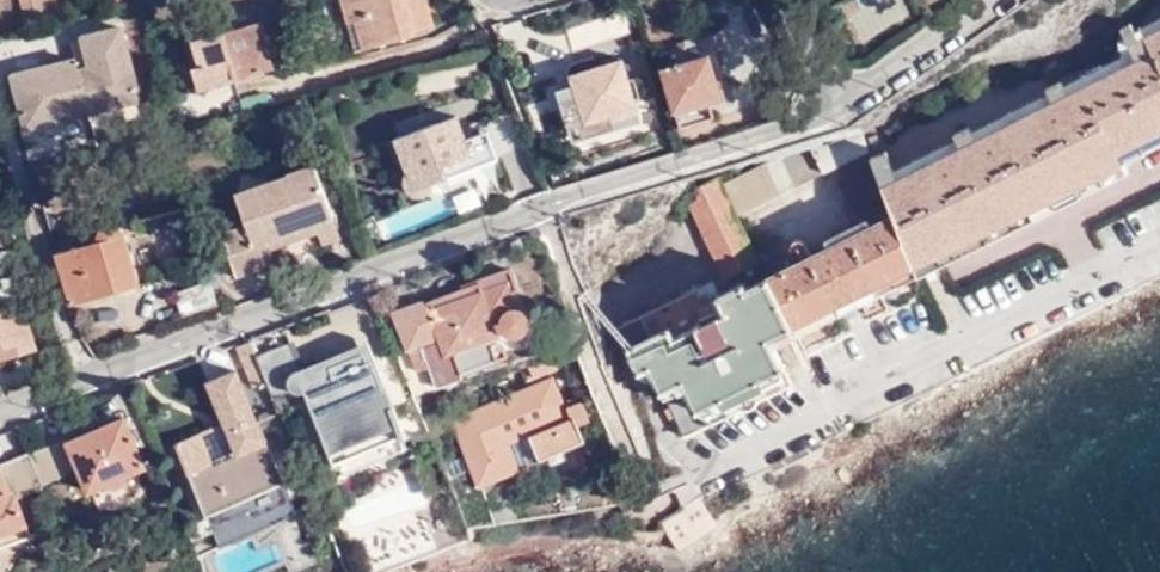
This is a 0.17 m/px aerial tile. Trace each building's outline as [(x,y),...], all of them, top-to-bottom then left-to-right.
[(34,0),(20,0),(25,22),(39,19),(34,0)] [(39,19),(61,15),(58,0),(34,0),(39,19)] [(431,23),(425,0),(339,0),(346,29),(355,27),(360,47),(411,35),(410,28),(431,23)] [(1119,39),(1128,57),(1058,92),(1044,99),(966,139),(953,145),(893,174),(897,181),(1140,60),(1131,42),(1159,27),(1159,18),(1119,39)] [(267,71),(262,53),(269,51),(261,24),(189,45),(201,90),(267,71)] [(355,27),(346,29),(350,50),(360,47),(355,27)] [(890,208),(917,267),(920,276),(932,270),(1129,171),(1125,162),(1159,145),(1159,27),(1131,42),(1140,60),(897,181),(893,174),(884,156),(870,163),(881,189),(890,208)] [(79,60),(14,75),(28,130),(24,131),(28,145),(91,130),(86,113),(138,100),(120,28),(74,39),(79,60)] [(566,29),(543,38),(557,76),(580,67),(566,29)] [(671,66),(665,68),(682,126),(715,116),(707,87),(723,82),(709,33),(684,41),(685,46),(667,52),(671,66)] [(267,71),(274,70),(269,51),(262,53),(267,71)] [(574,76),(576,84),(560,89),(574,141),(636,124),(639,121),(641,117),(640,113),(626,62),(574,76)] [(271,84),(240,92),(243,106),(275,97),(271,84)] [(1041,94),(1044,99),(1058,92),(1056,86),(1041,94)] [(437,178),(440,186),(457,180),(455,172),(475,165),(457,116),(396,137),(407,169),(404,173),(402,177),(402,182),(403,187),(406,190),(410,194),(412,195),(417,195),(422,194),(426,192),(429,189),(431,185),(432,180),(437,178)] [(854,205),(881,189),(870,163),(854,126),(819,143),(816,137),(806,142),(804,138),(763,159),(777,189),(833,161),(854,205)] [(950,138),(953,145),(966,139),(963,132),(950,138)] [(735,208),(777,189),(763,159),(749,167),(748,164),(720,178),(735,208)] [(268,240),(315,224),(319,234),(320,239),(337,233),(312,162),(233,191),(243,221),(221,228),(239,276),(275,263),(271,252),(268,240)] [(716,180),(685,194),(723,270),(754,254),(716,180)] [(890,208),(862,222),(833,236),(809,247),(840,305),(917,267),(890,208)] [(830,232),(833,236),(862,222),(859,217),(830,232)] [(117,223),(113,223),(110,223),(106,226),(102,228),(100,232),(100,237),(100,242),(57,254),(72,305),(143,286),(129,233),(128,231),(125,227),(121,224),(117,223)] [(268,240),(271,252),(319,234),(315,224),(268,240)] [(840,305),(809,247),(761,272),(791,330),(797,327),(840,305)] [(844,314),(920,276),(917,267),(840,305),(844,314)] [(774,339),(791,330),(761,272),(744,281),(742,276),(710,291),(702,278),(617,320),(643,371),(653,368),(688,439),(712,427),(704,410),(789,369),(774,339)] [(182,317),(218,303),(212,278),(174,292),(182,317)] [(422,301),(395,312),(408,347),(414,346),(421,365),(428,362),(437,385),(463,376),(461,368),(494,355),(508,351),(500,330),(508,326),(509,326),(513,328),(517,328),(521,326),(525,324),(527,320),(527,316),(527,312),(524,308),(521,305),(517,304),(508,280),(432,310),(429,304),(422,301)] [(6,355),(37,347),(24,303),(0,310),(0,347),(2,346),(6,355)] [(802,334),(844,314),(840,305),(797,327),(802,334)] [(252,387),(266,381),(259,363),(248,339),(234,345),(252,387)] [(266,381),(268,385),(285,378),(289,388),(290,388),(295,391),(300,391),(305,391),(324,440),(393,410),(371,355),(352,362),(350,356),(308,374),(299,368),(291,350),(259,363),(266,381)] [(570,387),(557,360),(521,371),(530,393),(456,428),(474,467),(451,476),(472,526),(501,521),(488,488),(588,442),(567,397),(560,400),(557,394),(570,387)] [(712,427),(797,386),(789,369),(704,410),(712,427)] [(236,449),(213,460),(201,432),(177,442),(207,514),(283,484),(276,465),(236,372),(209,382),(236,449)] [(404,436),(393,410),(324,440),(334,464),(404,436)] [(123,418),(59,444),(70,473),(80,468),(89,489),(106,482),(109,483),(111,484),(115,484),(119,484),(122,481),(124,477),(125,473),(142,467),(123,418)] [(50,446),(28,456),(39,482),(62,472),(50,446)] [(23,537),(0,476),(0,546),(23,537)] [(283,484),(207,514),(213,526),(287,493),(283,484)] [(699,497),(660,523),(679,551),(718,526),(699,497)] [(219,553),(225,571),(262,571),(287,564),(277,534),(219,553)]
